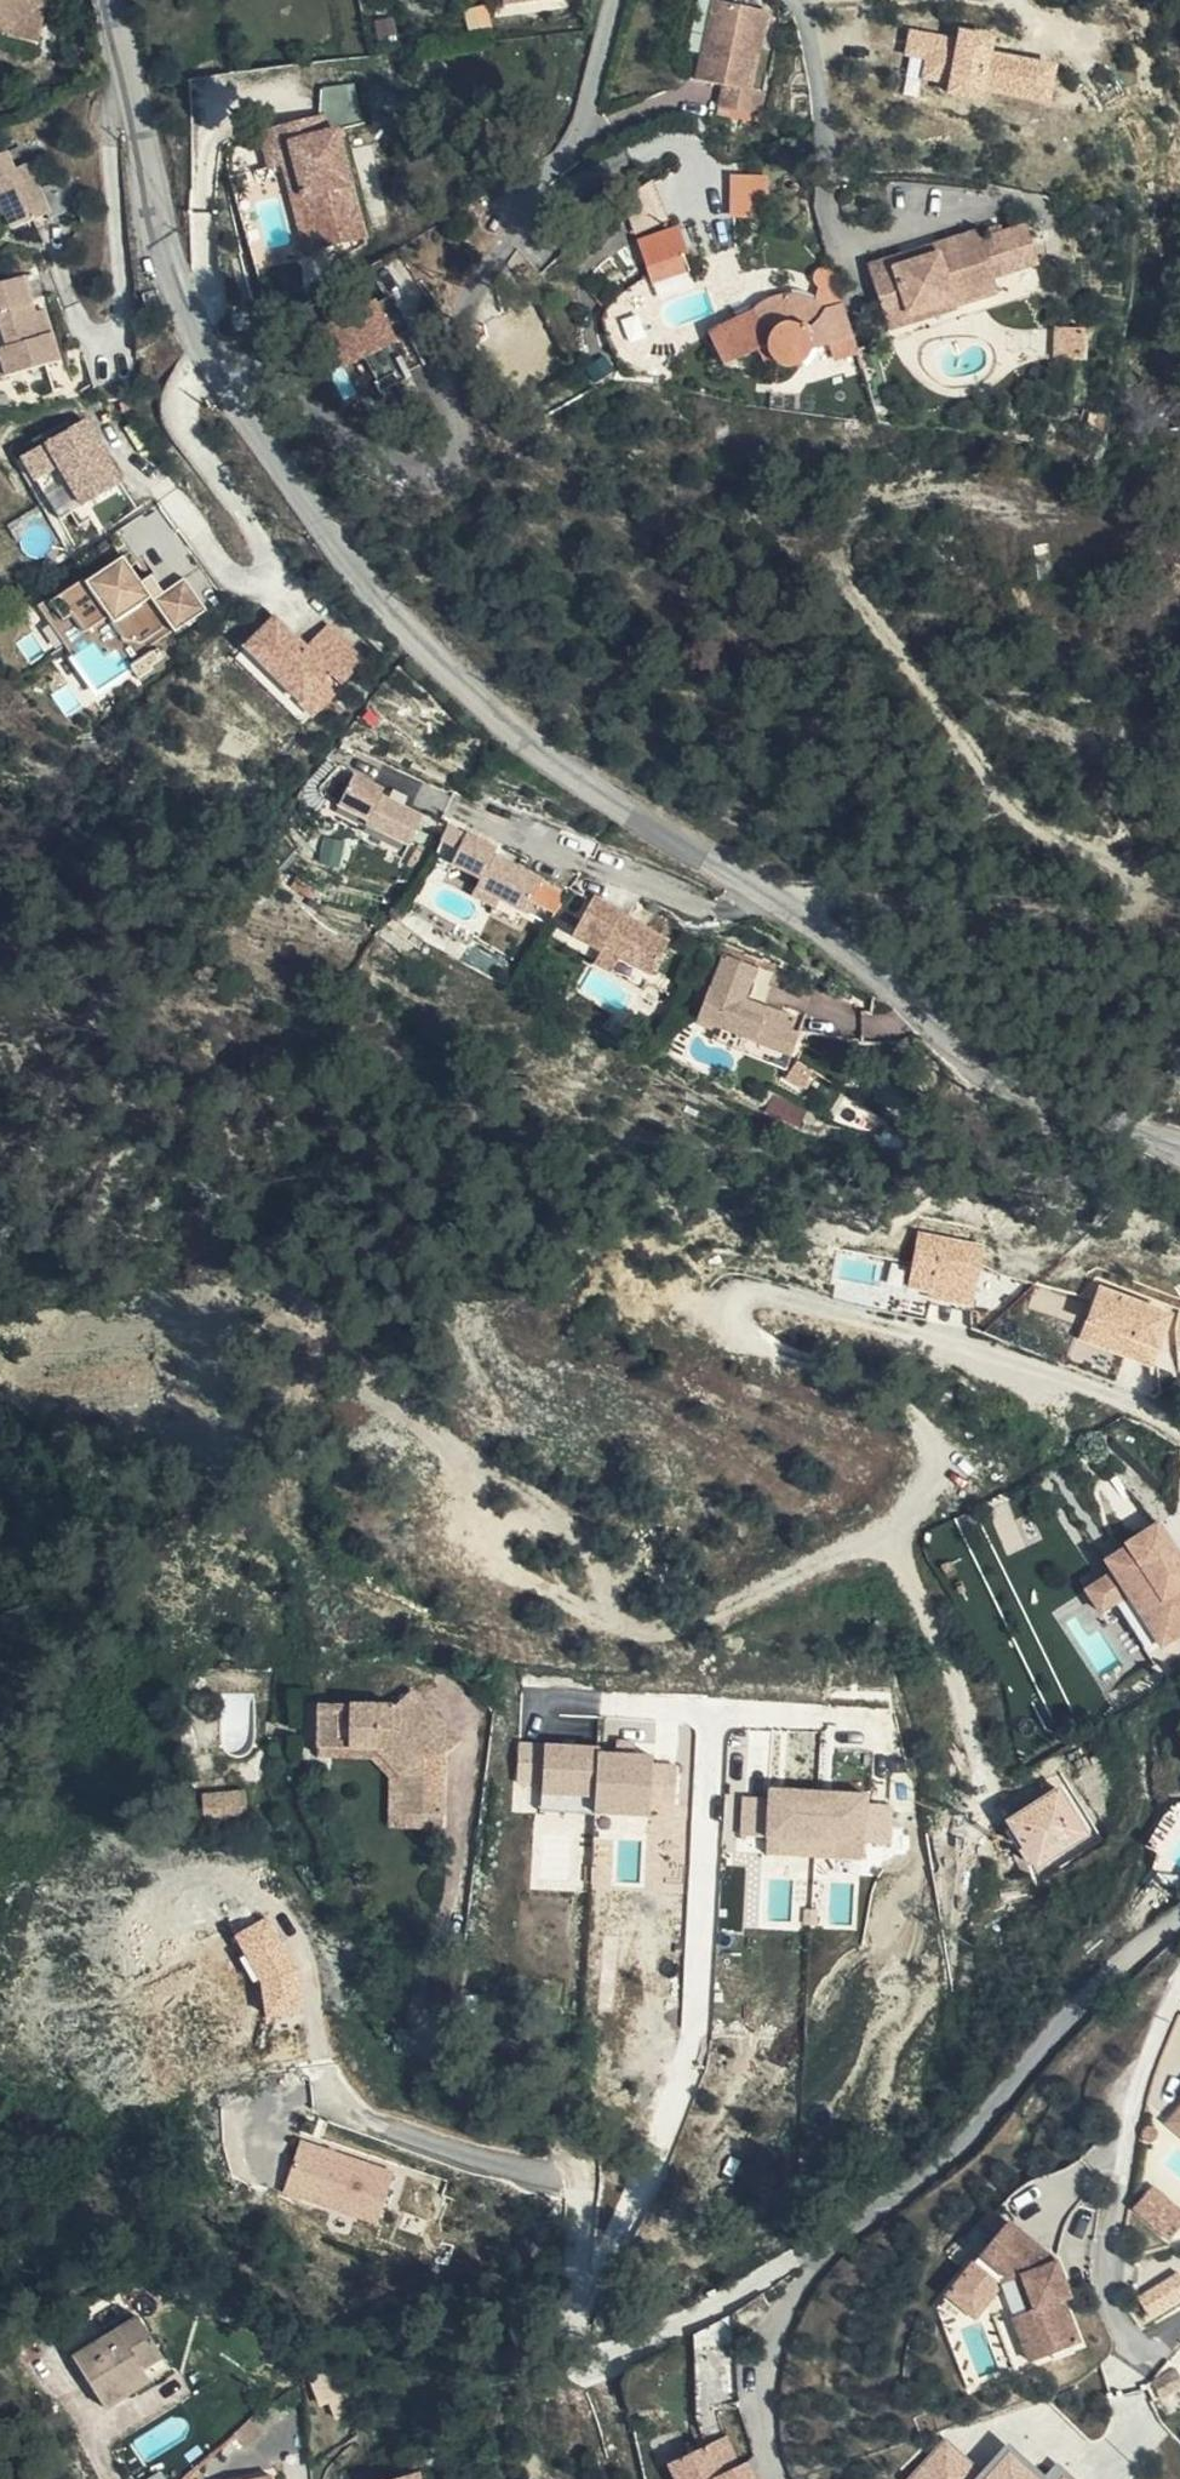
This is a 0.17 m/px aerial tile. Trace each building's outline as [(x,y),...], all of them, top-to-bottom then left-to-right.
[(11,26),(10,37),(34,42),(41,11),(52,13),(55,0),(0,0),(0,23),(11,26)] [(753,107),(767,29),(714,18),(697,99),(723,106),(721,125),(763,135),(767,110),(753,107)] [(10,37),(11,26),(0,23),(0,34),(10,37)] [(916,82),(943,87),(941,94),(978,102),(979,97),(1045,109),(1053,69),(987,56),(990,43),(953,36),(952,42),(925,36),(904,32),(899,59),(920,63),(916,82)] [(328,95),(329,122),(335,139),(343,136),(371,127),(359,86),(328,95)] [(329,122),(311,127),(316,144),(335,139),(329,122)] [(343,136),(335,139),(316,144),(311,127),(266,141),(278,178),(291,174),(302,170),(328,256),(376,241),(343,136)] [(0,155),(0,173),(1,175),(15,169),(7,152),(0,155)] [(0,173),(0,237),(1,239),(35,224),(37,229),(65,216),(53,187),(28,198),(15,169),(1,175),(0,173)] [(302,170),(291,174),(317,259),(328,256),(302,170)] [(732,171),(732,215),(769,215),(769,171),(732,171)] [(657,181),(623,192),(637,234),(671,222),(657,181)] [(676,249),(668,226),(626,241),(639,280),(677,267),(672,250),(676,249)] [(906,274),(903,263),(864,276),(879,321),(901,314),(905,323),(950,307),(953,315),(994,302),(991,287),(1034,272),(1022,236),(979,250),(974,240),(934,253),(937,264),(906,274)] [(934,253),(903,263),(906,274),(937,264),(934,253)] [(809,357),(850,346),(841,313),(828,275),(815,280),(813,286),(815,296),(819,300),(813,313),(794,304),(775,305),(759,312),(749,323),(745,335),(704,349),(712,371),(746,360),(751,373),(759,370),(770,379),(778,380),(787,380),(797,376),(805,368),(809,357)] [(48,334),(38,337),(30,314),(19,279),(0,284),(0,378),(56,361),(48,334)] [(395,307),(378,316),(384,326),(400,317),(395,307)] [(901,314),(879,321),(885,340),(954,318),(953,315),(950,307),(905,323),(901,314)] [(38,337),(48,334),(41,310),(30,314),(38,337)] [(414,342),(400,317),(384,326),(378,316),(350,332),(354,339),(383,393),(381,395),(386,405),(403,395),(413,414),(428,406),(397,351),(414,342)] [(1059,354),(1083,355),(1085,329),(1060,328),(1059,354)] [(318,397),(310,403),(317,412),(325,405),(318,397)] [(73,430),(12,466),(26,490),(50,476),(72,515),(111,493),(73,430)] [(37,603),(72,654),(95,638),(105,652),(115,645),(127,664),(129,663),(128,660),(156,642),(207,608),(184,575),(163,590),(151,572),(142,580),(124,553),(86,579),(84,576),(50,598),(48,596),(37,603)] [(316,642),(294,664),(263,634),(235,663),(291,719),(319,690),(330,701),(352,677),(316,642)] [(128,660),(129,663),(136,672),(151,663),(149,660),(162,651),(156,642),(128,660)] [(330,701),(319,690),(291,719),(302,729),(330,701)] [(405,854),(418,825),(374,805),(377,798),(350,785),(334,814),(361,828),(361,832),(405,854)] [(473,897),(496,907),(518,918),(522,920),(540,885),(491,862),(494,857),(463,842),(448,874),(477,888),(473,897)] [(492,916),(496,907),(473,897),(469,906),(492,916)] [(582,944),(603,910),(587,902),(567,943),(596,958),(598,954),(582,944)] [(518,918),(496,907),(492,916),(488,922),(510,934),(518,918)] [(665,942),(603,910),(582,944),(598,954),(599,953),(648,978),(665,942)] [(699,1000),(692,1022),(690,1031),(729,1045),(748,1051),(750,1044),(780,1053),(788,1026),(756,1016),(752,1030),(724,1020),(729,1010),(734,1012),(735,1009),(746,976),(717,965),(704,1001),(699,1000)] [(756,1016),(735,1009),(734,1012),(729,1010),(724,1020),(752,1030),(756,1016)] [(779,1062),(784,1055),(780,1053),(750,1044),(748,1051),(779,1062)] [(788,1056),(784,1055),(779,1062),(785,1064),(788,1056)] [(972,1302),(984,1242),(922,1230),(910,1285),(931,1290),(930,1293),(972,1302)] [(1175,1311),(1102,1283),(1081,1336),(1155,1364),(1175,1311)] [(1156,1525),(1104,1561),(1112,1573),(1084,1591),(1099,1613),(1113,1603),(1126,1595),(1159,1646),(1171,1639),(1179,1633),(1179,1587),(1178,1589),(1164,1568),(1178,1559),(1156,1525)] [(1164,1568),(1178,1589),(1179,1587),(1179,1562),(1178,1559),(1164,1568)] [(1126,1595),(1113,1603),(1154,1665),(1178,1649),(1171,1639),(1159,1646),(1126,1595)] [(377,1703),(340,1704),(337,1733),(334,1748),(362,1749),(385,1771),(387,1807),(406,1807),(405,1814),(428,1815),(428,1748),(416,1737),(428,1724),(391,1689),(377,1703)] [(337,1733),(340,1704),(300,1704),(300,1748),(334,1748),(337,1733)] [(439,1736),(428,1724),(416,1737),(428,1748),(439,1736)] [(334,1748),(300,1748),(300,1759),(333,1759),(334,1748)] [(376,1827),(428,1827),(428,1815),(405,1814),(406,1807),(387,1807),(385,1771),(362,1749),(334,1748),(333,1759),(357,1758),(375,1775),(376,1827)] [(536,1802),(588,1804),(587,1820),(644,1822),(646,1760),(595,1758),(596,1752),(590,1751),(539,1749),(536,1802)] [(761,1795),(760,1842),(864,1844),(864,1841),(865,1807),(865,1797),(761,1795)] [(234,1801),(188,1807),(191,1837),(237,1832),(234,1801)] [(897,1807),(865,1807),(864,1841),(896,1841),(897,1807)] [(271,1913),(234,1930),(276,2016),(313,1999),(271,1913)] [(1177,2124),(1168,2133),(1179,2142),(1179,2127),(1177,2124)] [(385,2175),(293,2142),(274,2202),(367,2232),(385,2175)] [(1157,2183),(1137,2204),(1172,2237),(1179,2228),(1179,2204),(1157,2183)] [(1050,2351),(1061,2348),(1055,2331),(1068,2326),(1065,2319),(1071,2317),(1065,2299),(1061,2289),(1069,2286),(1058,2258),(1010,2221),(985,2254),(1014,2277),(1026,2272),(1040,2307),(1033,2309),(1050,2351)] [(1003,2284),(973,2259),(948,2290),(977,2315),(1003,2284)] [(187,2268),(176,2269),(175,2277),(179,2277),(179,2279),(183,2279),(184,2277),(186,2277),(187,2268)] [(1142,2294),(1154,2314),(1179,2299),(1179,2272),(1142,2294)] [(1061,2289),(1065,2299),(1073,2297),(1069,2286),(1061,2289)] [(129,2370),(163,2350),(138,2308),(72,2347),(103,2400),(135,2381),(129,2370)] [(1035,2357),(1050,2351),(1033,2309),(1018,2315),(1035,2357)] [(1055,2331),(1061,2348),(1080,2341),(1071,2317),(1065,2319),(1068,2326),(1055,2331)] [(170,2361),(163,2350),(129,2370),(135,2381),(170,2361)] [(1164,2397),(1179,2387),(1179,2367),(1179,2366),(1154,2381),(1164,2397)] [(284,2393),(252,2417),(261,2427),(291,2402),(284,2393)] [(261,2427),(252,2417),(233,2430),(242,2442),(261,2427)] [(226,2436),(214,2447),(221,2455),(233,2445),(226,2436)] [(942,2443),(908,2478),(980,2478),(942,2443)] [(664,2468),(670,2478),(758,2478),(749,2463),(720,2477),(705,2449),(664,2468)] [(1008,2454),(984,2478),(1035,2478),(1008,2454)] [(202,2476),(195,2470),(185,2478),(184,2478),(199,2478),(202,2476)] [(381,2478),(417,2478),(415,2470),(381,2478)]
